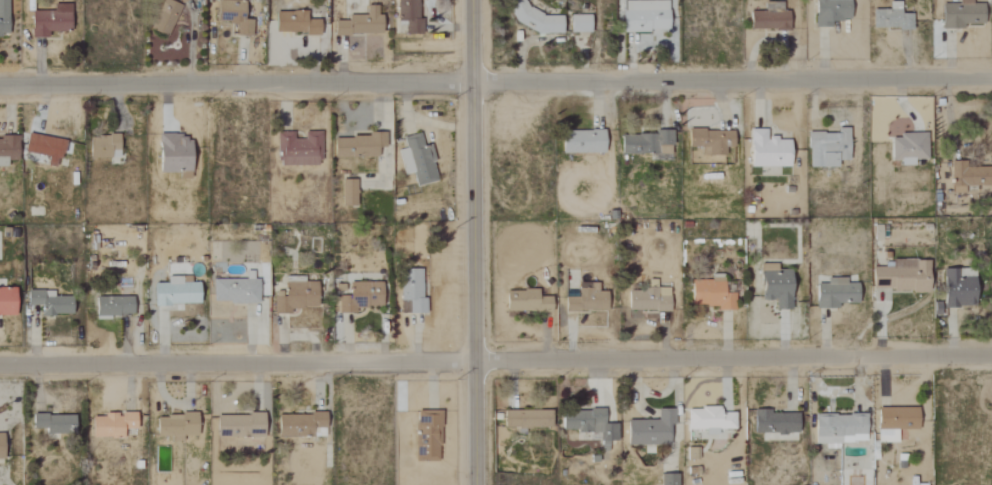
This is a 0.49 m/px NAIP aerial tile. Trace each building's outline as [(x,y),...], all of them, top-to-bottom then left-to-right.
[(167,37),(179,4),(167,0),(162,0),(151,31),(167,37)] [(250,20),(242,19),(242,2),(216,0),(215,22),(234,23),(234,36),(249,36),(250,20)] [(404,23),(404,35),(421,35),(420,19),(417,19),(416,0),(396,0),(396,23),(404,23)] [(666,0),(620,1),(621,32),(667,31),(666,0)] [(830,28),(830,20),(848,21),(848,0),(814,0),(813,28),(830,28)] [(872,9),(872,28),(911,29),(911,13),(900,13),(900,2),(887,2),(887,10),(872,9)] [(981,25),(982,4),(970,4),(970,2),(941,2),(940,29),(963,29),(963,24),(981,25)] [(29,38),(46,38),(46,32),(69,31),(69,4),(52,4),(52,11),(29,11),(29,38)] [(380,34),(380,15),(375,15),(375,6),(364,6),(365,15),(346,15),(346,21),(333,21),(333,35),(380,34)] [(274,12),(274,33),(317,34),(318,20),(304,20),(305,12),(274,12)] [(569,32),(589,32),(588,15),(568,15),(569,32)] [(847,161),(848,129),(836,128),(836,132),(808,132),(807,167),(836,167),(836,161),(847,161)] [(788,166),(788,140),(775,140),(775,136),(766,136),(766,129),(749,129),(750,167),(788,166)] [(602,130),(562,131),(562,154),(603,153),(602,130)] [(732,131),(687,130),(687,148),(704,148),(703,156),(724,156),(724,148),(732,148),(732,131)] [(278,166),(319,166),(319,132),(303,132),(303,140),(292,140),(292,133),(278,133),(278,166)] [(23,152),(47,157),(45,165),(58,167),(63,140),(26,133),(23,152)] [(397,150),(403,175),(412,173),(415,187),(437,181),(428,146),(422,148),(419,133),(402,138),(405,149),(397,150)] [(670,155),(670,134),(621,133),(620,154),(670,155)] [(913,160),(927,159),(926,134),(890,135),(891,160),(899,160),(899,165),(913,165),(913,160)] [(88,158),(118,158),(117,135),(88,136),(88,158)] [(189,136),(158,135),(157,173),(176,173),(176,178),(188,179),(189,136)] [(384,148),(383,135),(333,136),(333,158),(376,156),(376,148),(384,148)] [(0,138),(0,167),(6,167),(6,160),(16,160),(16,139),(0,138)] [(989,167),(964,167),(964,161),(948,161),(948,193),(963,193),(963,186),(989,186),(989,167)] [(341,207),(355,206),(355,180),(340,180),(341,207)] [(928,260),(892,260),(892,268),(871,267),(870,290),(927,291),(928,260)] [(789,269),(775,270),(775,264),(759,264),(759,301),(774,301),(774,310),(789,310),(789,269)] [(409,314),(423,314),(422,269),(401,270),(402,301),(408,300),(409,314)] [(942,307),(973,307),(973,270),(942,269),(942,307)] [(198,304),(197,282),(180,283),(180,276),(166,277),(166,284),(152,284),(152,305),(198,304)] [(816,284),(816,309),(837,309),(837,303),(856,304),(856,284),(844,284),(845,279),(826,278),(825,284),(816,284)] [(212,279),(212,302),(257,303),(257,280),(212,279)] [(627,291),(627,311),(668,311),(668,288),(654,288),(654,280),(646,280),(646,291),(627,291)] [(733,311),(733,293),(722,293),(722,280),(690,280),(690,306),(716,306),(716,311),(733,311)] [(273,314),(289,315),(290,308),(315,308),(316,282),(283,282),(283,292),(273,292),(273,314)] [(380,308),(381,284),(336,282),(335,313),(355,314),(355,307),(380,308)] [(605,292),(596,292),(597,283),(577,283),(577,298),(564,298),(564,311),(605,312),(605,292)] [(13,316),(13,289),(0,289),(0,317),(13,316)] [(550,297),(536,297),(537,291),(506,290),(505,311),(549,312),(550,297)] [(39,315),(70,316),(70,297),(52,297),(52,292),(26,291),(26,306),(39,306),(39,315)] [(131,297),(95,298),(95,317),(132,316),(131,297)] [(734,429),(733,413),(719,413),(719,408),(686,408),(686,430),(705,430),(705,437),(717,437),(717,430),(734,429)] [(916,430),(916,408),(876,409),(877,443),(896,442),(896,430),(916,430)] [(627,420),(627,445),(667,445),(668,425),(673,425),(673,409),(656,409),(656,421),(627,420)] [(550,410),(503,411),(503,428),(550,427),(550,410)] [(616,425),(602,425),(602,410),(561,410),(561,432),(599,432),(599,451),(607,451),(607,441),(616,441),(616,425)] [(797,434),(797,413),(768,414),(768,410),(753,410),(753,434),(797,434)] [(439,412),(415,411),(414,434),(418,434),(417,462),(438,462),(439,412)] [(91,414),(91,438),(122,438),(122,430),(134,430),(134,414),(91,414)] [(262,438),(262,416),(218,414),(217,436),(262,438)] [(324,414),(277,414),(277,436),(310,437),(311,428),(324,428),(324,414)] [(73,415),(31,416),(31,429),(45,429),(45,434),(73,434),(73,415)] [(181,436),(196,436),(195,415),(155,416),(156,437),(170,436),(170,442),(181,441),(181,436)] [(864,415),(812,416),(813,445),(824,444),(824,449),(838,448),(838,443),(865,442),(864,415)] [(677,474),(660,474),(660,484),(677,484),(677,474)]
